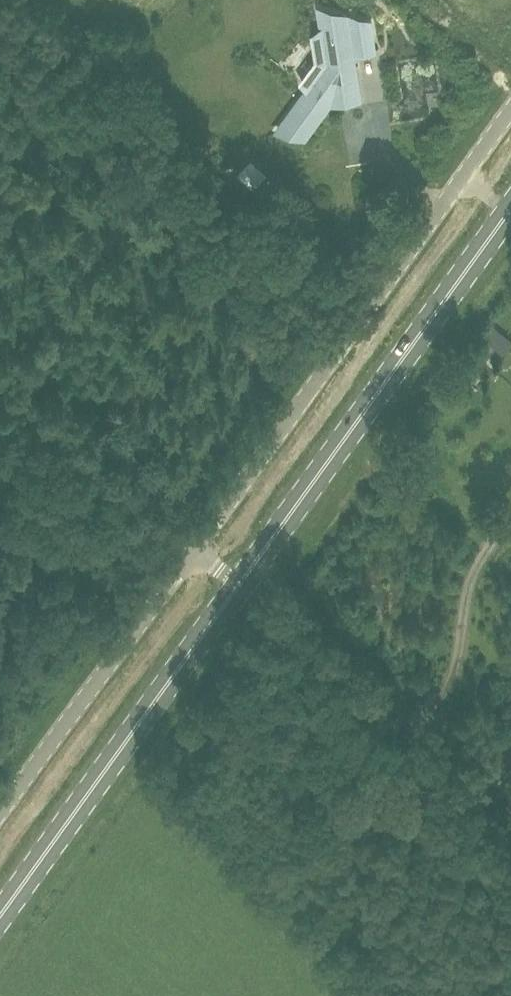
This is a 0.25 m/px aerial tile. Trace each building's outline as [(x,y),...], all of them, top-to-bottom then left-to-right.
[(353,70),(351,57),(373,54),(368,24),(319,11),(319,13),(328,63),(317,62),(302,82),(310,88),(279,130),(278,130),(277,131),(304,138),(353,70)] [(251,163),(237,178),(252,192),(267,177),(251,163)] [(510,342),(510,341),(491,322),(477,336),(497,356),(510,342)]
